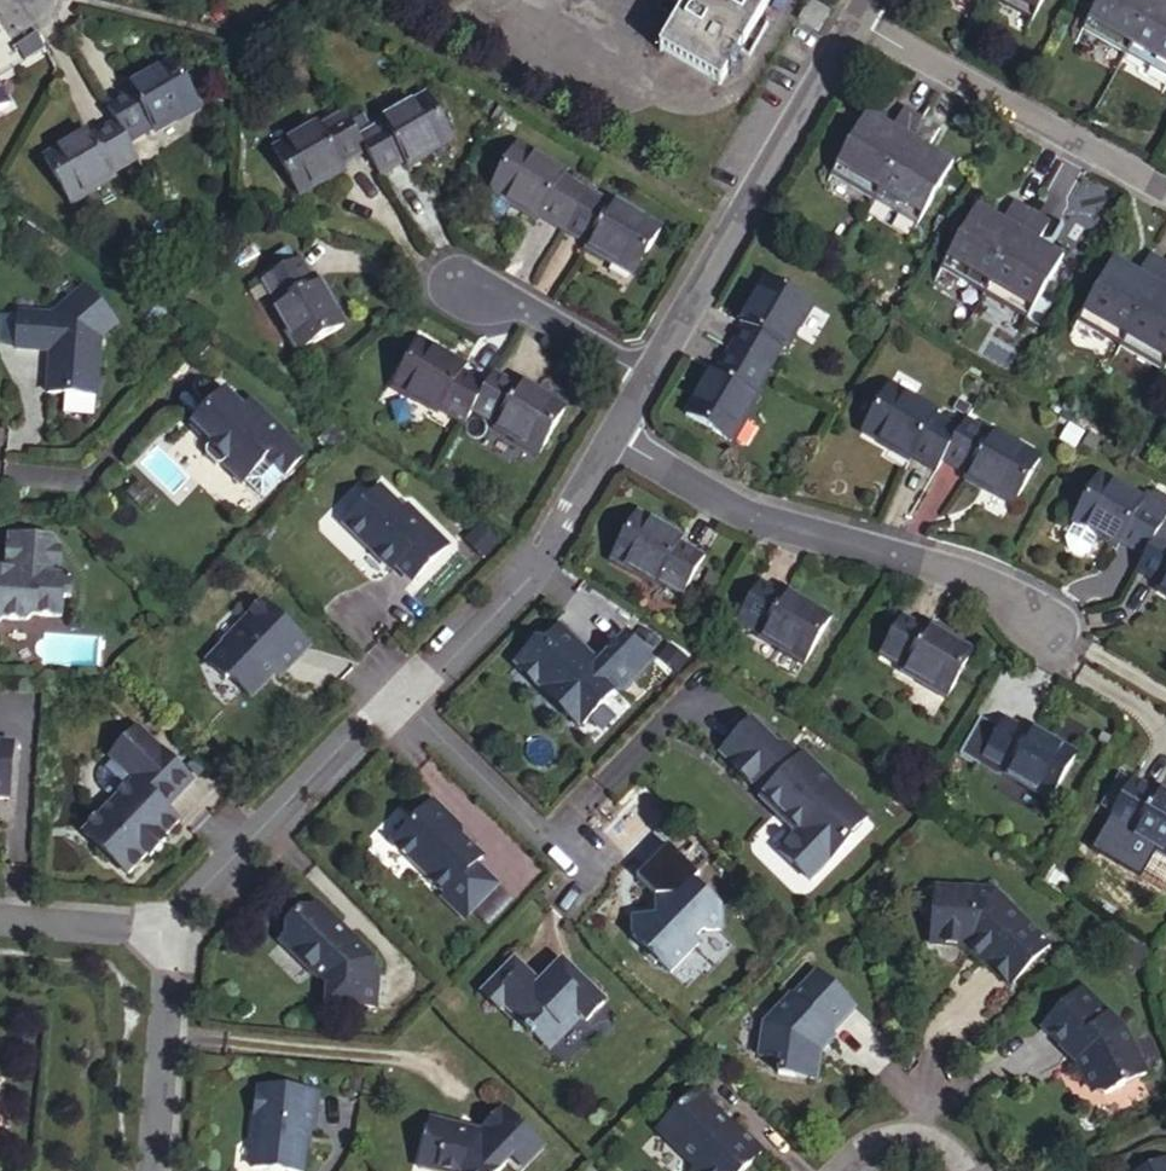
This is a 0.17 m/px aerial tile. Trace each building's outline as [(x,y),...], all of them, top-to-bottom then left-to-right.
[(660,50),(721,85),(770,0),(689,0),(660,50)] [(1031,20),(1043,0),(996,0),(1031,20)] [(1127,55),(1158,0),(1134,0),(1134,1),(1131,0),(1100,0),(1083,30),(1127,55)] [(1127,55),(1165,77),(1165,0),(1158,0),(1127,55)] [(126,91),(102,103),(111,119),(125,143),(149,130),(151,135),(195,109),(168,62),(124,86),(126,91)] [(356,144),(370,170),(395,156),(397,160),(443,136),(418,89),(371,113),(374,118),(348,131),(356,144)] [(825,171),(869,198),(921,113),(904,103),(889,126),(885,134),(877,129),(881,121),(864,111),(825,171)] [(348,131),(333,105),(309,117),(306,113),(257,139),(285,186),(333,161),(332,157),(356,144),(348,131)] [(921,113),(869,198),(910,223),(948,164),(933,154),(928,162),(919,155),(923,148),(938,124),(921,113)] [(108,171),(133,157),(125,143),(111,119),(87,133),(85,129),(39,153),(65,200),(110,175),(108,171)] [(889,126),(881,121),(877,129),(885,134),(889,126)] [(557,226),(579,191),(554,176),(558,170),(511,142),(484,185),(514,203),(511,208),(528,219),(533,212),(557,226)] [(928,162),(933,154),(923,148),(919,155),(928,162)] [(601,204),(579,191),(557,226),(579,239),(575,246),(593,258),(595,254),(624,271),(651,225),(605,198),(601,204)] [(936,263),(978,290),(1031,206),(1014,196),(1000,220),(994,227),(987,222),(991,215),(973,202),(936,263)] [(1031,206),(978,290),(1020,316),(1058,256),(1042,246),(1037,253),(1027,247),(1033,240),(1047,217),(1031,206)] [(1000,220),(991,215),(987,222),(994,227),(1000,220)] [(1037,253),(1042,246),(1033,240),(1027,247),(1037,253)] [(1115,342),(1165,260),(1165,255),(1152,246),(1136,270),(1131,277),(1123,273),(1128,265),(1111,255),(1073,315),(1115,342)] [(309,279),(297,254),(259,275),(272,299),(267,302),(290,347),(340,321),(316,276),(309,279)] [(1115,342),(1158,368),(1165,357),(1165,260),(1115,342)] [(1131,277),(1136,270),(1128,265),(1123,273),(1131,277)] [(737,314),(720,342),(756,363),(771,337),(777,340),(802,296),(756,269),(731,311),(737,314)] [(120,330),(89,293),(56,321),(23,319),(20,354),(54,357),(51,398),(99,403),(104,344),(120,330)] [(437,402),(462,417),(470,404),(483,381),(459,366),(461,362),(416,335),(388,380),(434,407),(437,402)] [(756,363),(720,342),(706,365),(700,361),(675,403),(721,431),(746,389),(741,386),(756,363)] [(515,383),(491,368),(483,381),(470,404),(494,418),(491,422),(537,451),(564,405),(519,377),(515,383)] [(907,452),(930,467),(937,455),(952,430),(929,416),(932,411),(883,380),(857,423),(887,441),(885,446),(904,458),(907,452)] [(245,488),(294,437),(258,402),(250,411),(232,393),(197,428),(216,446),(210,453),(210,460),(220,470),(227,470),(245,488)] [(952,430),(937,455),(961,470),(957,476),(973,486),(977,482),(1007,501),(1034,455),(987,426),(983,432),(960,418),(952,430)] [(1153,534),(1160,519),(1138,506),(1140,500),(1097,474),(1069,522),(1071,523),(1062,538),(1064,548),(1075,554),(1085,551),(1093,536),(1113,549),(1117,544),(1139,557),(1153,534)] [(405,517),(381,494),(345,530),(392,576),(396,572),(414,589),(449,552),(409,512),(405,517)] [(676,534),(632,507),(606,552),(650,579),(651,576),(676,591),(699,553),(674,538),(676,534)] [(507,543),(489,525),(474,540),(492,558),(507,543)] [(1131,569),(1155,584),(1153,588),(1165,596),(1165,542),(1153,534),(1139,557),(1131,569)] [(10,542),(7,578),(0,577),(0,631),(6,626),(30,627),(36,622),(64,624),(66,604),(73,604),(75,583),(61,582),(64,555),(55,545),(10,542)] [(716,575),(704,569),(694,584),(706,590),(716,575)] [(779,595),(754,579),(731,616),(756,632),(754,635),(799,662),(826,619),(782,590),(779,595)] [(310,652),(264,607),(223,650),(226,652),(209,669),(227,686),(234,686),(252,703),(275,680),(279,684),(310,652)] [(921,630),(898,615),(875,653),(899,668),(896,673),(941,701),(970,654),(924,625),(921,630)] [(630,693),(661,662),(633,635),(604,664),(567,628),(550,645),(542,645),(519,668),(545,694),(554,693),(569,708),(569,717),(584,732),(621,694),(630,693)] [(1023,735),(1000,721),(977,759),(1000,773),(998,777),(1043,804),(1071,758),(1026,731),(1023,735)] [(776,749),(753,726),(720,760),(762,801),(759,804),(782,828),(786,824),(796,834),(793,838),(776,855),(808,886),(847,846),(845,844),(865,823),(831,790),(833,788),(804,759),(801,762),(794,769),(781,757),(774,750),(776,749)] [(194,789),(139,736),(110,766),(113,769),(105,777),(101,783),(100,790),(101,796),(105,802),(113,809),(82,843),(127,885),(147,864),(149,867),(165,850),(163,847),(179,830),(166,817),(194,789)] [(12,807),(17,751),(0,749),(0,806),(12,807)] [(781,757),(794,769),(801,762),(788,750),(781,757)] [(1094,810),(1104,816),(1124,785),(1114,779),(1094,810)] [(1126,781),(1124,785),(1104,816),(1102,820),(1126,835),(1123,841),(1165,867),(1165,800),(1153,792),(1150,796),(1126,781)] [(434,809),(393,850),(445,901),(442,905),(465,927),(498,893),(477,872),(483,865),(456,839),(461,835),(434,809)] [(796,834),(786,824),(782,828),(793,838),(796,834)] [(697,881),(667,851),(635,884),(654,902),(655,923),(630,923),(631,942),(648,959),(645,962),(652,969),(655,965),(667,977),(696,948),(691,943),(698,935),(717,934),(718,914),(691,888),(697,881)] [(1008,978),(1049,938),(995,884),(976,884),(970,889),(967,887),(935,886),(927,942),(975,943),(976,951),(982,957),(984,955),(1008,978)] [(280,948),(327,994),(326,1012),(374,1015),(377,978),(371,978),(372,966),(316,911),(311,917),(299,918),(286,931),(285,943),(280,948)] [(1147,948),(1132,939),(1126,948),(1141,957),(1147,948)] [(536,990),(513,966),(480,998),(509,1027),(514,1023),(523,1032),(520,1034),(527,1041),(530,1039),(539,1048),(549,1048),(576,1022),(581,1026),(599,1009),(578,987),(567,976),(559,967),(536,990)] [(567,976),(578,987),(582,983),(572,972),(567,976)] [(828,1034),(853,1008),(815,972),(790,997),(789,996),(762,1023),(758,1054),(780,1057),(778,1071),(816,1077),(820,1051),(810,1046),(824,1031),(828,1034)] [(1103,1088),(1143,1069),(1121,1022),(1082,980),(1042,1019),(1075,1055),(1088,1083),(1103,1088)] [(820,1051),(832,1038),(828,1034),(824,1031),(810,1046),(820,1051)] [(695,1089),(656,1129),(694,1166),(690,1170),(691,1170),(739,1170),(761,1148),(737,1123),(732,1127),(695,1089)] [(260,1094),(254,1145),(257,1148),(255,1170),(307,1170),(310,1138),(317,1139),(321,1101),(260,1094)] [(498,1112),(476,1134),(426,1120),(414,1169),(419,1170),(496,1170),(500,1167),(505,1170),(518,1170),(538,1151),(498,1112)] [(1159,1157),(1131,1170),(1165,1170),(1159,1157)]
